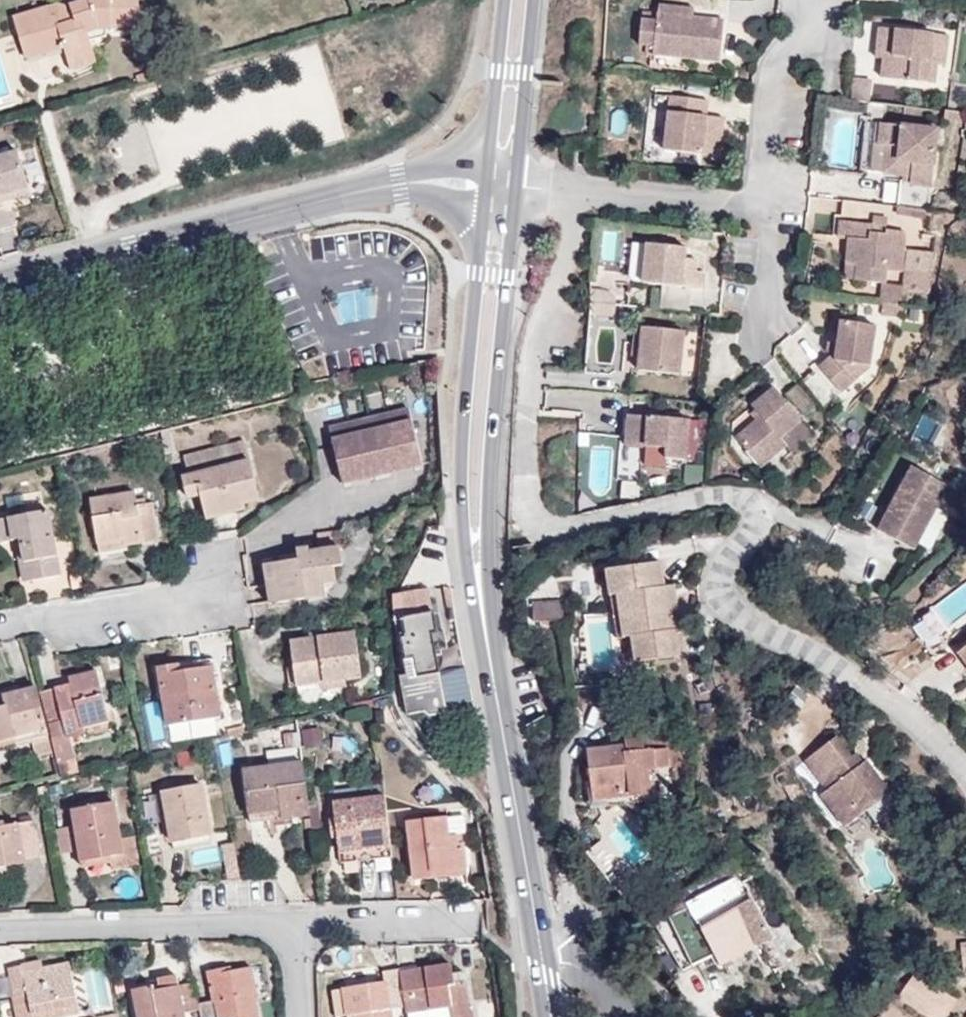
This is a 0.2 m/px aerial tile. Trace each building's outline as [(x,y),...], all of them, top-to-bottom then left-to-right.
[(138,0),(88,0),(70,6),(75,21),(58,27),(55,17),(51,18),(48,7),(14,17),(26,59),(64,48),(69,66),(95,59),(90,40),(88,34),(97,30),(106,30),(139,27),(138,0)] [(658,5),(657,14),(693,17),(694,8),(658,5)] [(75,21),(70,6),(48,7),(51,18),(55,17),(58,27),(75,21)] [(724,20),(693,17),(657,14),(657,21),(654,47),(653,55),(720,62),(724,20)] [(639,45),(654,47),(657,21),(642,20),(639,45)] [(937,64),(931,63),(934,34),(879,28),(877,50),(885,50),(884,59),(882,78),(934,83),(937,64)] [(97,30),(88,34),(90,40),(104,37),(106,33),(106,30),(97,30)] [(945,65),(948,35),(934,34),(931,63),(937,64),(945,65)] [(877,50),(876,58),(884,59),(885,50),(877,50)] [(97,64),(95,59),(69,66),(71,71),(97,64)] [(853,82),(851,100),(868,102),(870,102),(872,84),(853,82)] [(708,100),(670,96),(668,113),(648,111),(643,159),(663,161),(664,151),(720,157),(723,131),(705,129),(707,117),(708,100)] [(867,118),(882,119),(884,104),(870,102),(868,102),(867,118)] [(724,118),(707,117),(705,129),(723,131),(724,118)] [(938,129),(863,123),(858,170),(913,175),(912,184),(900,183),(898,207),(930,210),(938,129)] [(0,156),(0,207),(4,206),(3,202),(1,196),(28,188),(18,151),(0,156)] [(30,194),(28,188),(1,196),(3,202),(30,194)] [(873,204),(843,201),(842,216),(872,219),(872,218),(873,204)] [(898,207),(897,214),(929,217),(930,210),(898,207)] [(887,230),(887,219),(872,218),(872,219),(872,224),(871,233),(886,234),(887,230)] [(841,221),(839,238),(849,239),(847,264),(858,265),(856,281),(882,283),(885,283),(886,271),(901,272),(904,232),(887,230),(886,234),(871,233),(872,224),(841,221)] [(643,282),(647,244),(632,243),(629,276),(634,282),(643,283),(643,282)] [(687,249),(647,244),(643,282),(643,283),(662,285),(683,287),(685,259),(687,249)] [(696,260),(685,259),(683,287),(691,288),(703,290),(705,273),(695,272),(696,260)] [(858,265),(847,264),(846,280),(856,281),(858,265)] [(903,270),(902,285),(902,290),(927,292),(929,272),(903,270)] [(885,283),(882,283),(880,305),(900,306),(902,290),(902,285),(885,283)] [(683,287),(662,285),(659,309),(688,312),(691,288),(683,287)] [(831,356),(819,367),(841,392),(870,367),(876,327),(842,322),(839,344),(836,362),(831,356)] [(590,366),(622,366),(622,323),(590,324),(590,366)] [(639,357),(642,328),(635,327),(633,356),(639,357)] [(684,332),(642,328),(639,357),(638,372),(680,376),(684,332)] [(831,356),(836,362),(839,344),(829,343),(828,352),(831,356)] [(836,396),(814,371),(804,380),(826,405),(836,396)] [(801,412),(813,402),(800,386),(788,397),(801,412)] [(802,421),(774,388),(753,406),(757,411),(752,415),(757,421),(737,438),(761,467),(787,445),(781,438),(802,421)] [(363,433),(412,421),(409,408),(331,428),(334,440),(363,433)] [(628,415),(626,445),(646,447),(668,449),(667,459),(686,461),(689,420),(628,415)] [(423,464),(412,421),(363,433),(334,440),(344,484),(423,464)] [(802,421),(781,438),(787,445),(792,451),(813,434),(802,421)] [(245,503),(260,499),(245,440),(184,456),(189,474),(182,475),(188,498),(201,494),(206,513),(245,503)] [(668,449),(646,447),(645,465),(666,467),(667,459),(668,449)] [(879,530),(913,548),(947,484),(913,466),(879,530)] [(137,504),(135,492),(90,499),(99,553),(128,549),(127,543),(157,538),(151,501),(137,504)] [(245,503),(206,513),(207,519),(246,509),(245,503)] [(48,509),(0,518),(0,542),(22,537),(30,579),(60,573),(48,509)] [(336,581),(334,565),(343,564),(340,546),(346,530),(318,534),(320,549),(309,551),(310,556),(264,563),(270,602),(325,594),(324,583),(336,581)] [(661,562),(607,570),(611,596),(618,595),(624,637),(631,636),(635,661),(679,654),(675,627),(680,626),(674,585),(665,587),(661,562)] [(409,678),(401,680),(407,714),(424,711),(430,715),(442,713),(446,706),(473,701),(465,666),(440,671),(435,649),(447,647),(444,629),(437,630),(429,589),(393,594),(396,619),(402,618),(405,636),(401,636),(409,678)] [(533,602),(534,621),(564,620),(563,600),(533,602)] [(355,631),(291,639),(294,665),(297,684),(298,684),(298,690),(321,687),(321,688),(346,685),(346,680),(361,678),(355,631)] [(158,667),(168,725),(221,716),(212,666),(180,671),(179,664),(158,667)] [(297,684),(294,665),(286,666),(289,685),(297,684)] [(109,721),(97,670),(69,676),(71,684),(40,692),(51,738),(67,734),(68,737),(70,737),(84,733),(83,727),(109,721)] [(37,686),(3,694),(6,705),(0,707),(0,740),(47,728),(37,686)] [(116,720),(109,721),(83,727),(84,733),(85,735),(117,727),(116,720)] [(70,737),(68,737),(67,734),(51,738),(57,764),(75,759),(70,737)] [(821,794),(846,826),(890,791),(866,760),(862,763),(855,753),(851,756),(835,736),(805,760),(828,788),(821,794)] [(587,751),(593,799),(649,791),(646,768),(670,764),(668,747),(644,750),(643,737),(625,739),(626,746),(587,751)] [(303,761),(243,768),(249,813),(281,809),(282,818),(310,814),(303,761)] [(201,784),(163,790),(173,841),(210,835),(201,784)] [(391,844),(385,795),(334,801),(340,850),(391,844)] [(115,802),(73,809),(75,825),(57,828),(62,853),(79,850),(81,860),(110,854),(112,862),(113,868),(138,863),(133,836),(121,838),(115,802)] [(250,822),(282,818),(281,809),(249,813),(250,822)] [(448,835),(446,816),(407,820),(414,880),(434,877),(433,871),(466,867),(463,842),(457,843),(449,844),(448,835)] [(0,826),(0,878),(9,876),(7,865),(25,862),(24,858),(40,855),(34,820),(0,826)] [(456,834),(448,835),(449,844),(457,843),(456,834)] [(392,855),(391,844),(340,850),(341,862),(392,855)] [(82,868),(112,862),(110,854),(81,860),(82,868)] [(685,893),(650,913),(683,969),(712,954),(718,966),(774,936),(733,862),(683,889),(685,893)] [(433,871),(434,877),(467,874),(466,867),(433,871)] [(69,961),(23,971),(32,1015),(32,1016),(58,1016),(80,1013),(69,961)] [(407,1012),(451,1005),(452,1016),(474,1016),(473,1013),(471,1013),(465,971),(453,972),(451,963),(417,968),(416,964),(400,966),(400,968),(401,970),(404,992),(407,1012)] [(23,971),(22,965),(8,968),(18,1016),(21,1016),(32,1015),(23,971)] [(254,995),(257,994),(251,966),(232,970),(231,966),(208,971),(214,1000),(199,1003),(202,1016),(258,1016),(254,995)] [(383,971),(384,981),(332,989),(336,1016),(355,1013),(355,1016),(392,1016),(388,995),(404,992),(401,970),(400,968),(383,971)] [(933,1016),(945,1016),(948,1012),(956,1000),(915,972),(900,994),(933,1016)] [(185,1010),(199,1007),(194,982),(179,985),(177,975),(158,979),(160,989),(153,990),(153,986),(133,990),(139,1016),(186,1016),(185,1010)] [(888,1003),(885,1007),(877,1016),(907,1016),(888,1003)]
